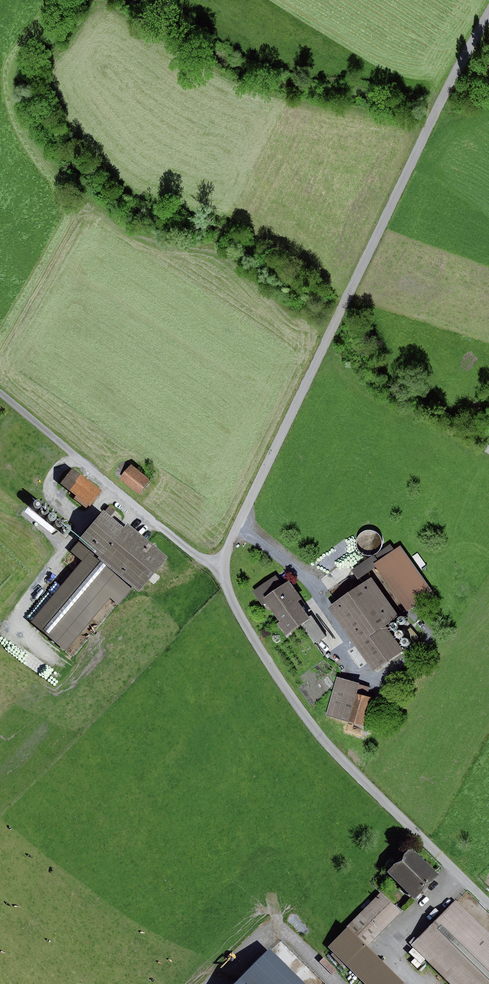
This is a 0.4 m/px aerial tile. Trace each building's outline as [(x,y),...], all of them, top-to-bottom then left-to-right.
[(136,466),(124,478),(141,495),(153,483),(136,466)] [(74,472),(63,486),(92,508),(103,494),(74,472)] [(33,511),(34,511),(35,511),(37,511),(38,510),(39,509),(39,508),(39,506),(39,505),(38,504),(37,503),(35,503),(34,503),(33,504),(32,505),(31,506),(31,507),(31,509),(32,510),(33,511)] [(40,517),(41,517),(43,517),(44,517),(45,516),(46,515),(47,514),(47,512),(46,511),(45,510),(44,509),(43,509),(41,509),(40,510),(39,511),(38,512),(38,513),(38,515),(39,516),(40,517)] [(105,511),(71,550),(84,560),(32,621),(65,649),(111,594),(120,602),(133,586),(141,592),(169,558),(129,525),(126,529),(105,511)] [(47,523),(49,524),(50,524),(51,524),(52,523),(53,522),(54,520),(54,519),(53,518),(52,517),(51,516),(50,515),(48,516),(47,516),(46,517),(46,518),(45,520),(46,521),(46,522),(47,523)] [(55,529),(56,529),(58,529),(59,529),(60,528),(61,527),(61,526),(61,524),(61,523),(60,522),(59,521),(57,521),(56,521),(55,522),(54,523),(53,524),(53,525),(53,527),(54,528),(55,529)] [(62,535),(63,535),(65,535),(66,535),(67,534),(68,533),(69,532),(69,530),(68,529),(67,528),(66,527),(65,527),(63,527),(62,528),(61,529),(60,530),(60,531),(60,532),(61,534),(62,535)] [(402,549),(380,564),(386,574),(380,578),(404,613),(432,595),(402,549)] [(373,578),(329,608),(374,672),(405,651),(387,627),(401,617),(373,578)] [(292,584),(270,597),(292,632),(314,618),(292,584)] [(400,619),(399,620),(399,621),(399,622),(399,624),(400,625),(402,625),(403,625),(404,625),(406,624),(407,623),(407,622),(407,621),(407,619),(406,618),(404,617),(403,617),(402,617),(401,618),(400,619)] [(392,630),(393,631),(394,631),(395,632),(397,631),(398,631),(399,629),(400,628),(400,627),(399,625),(398,624),(397,623),(396,623),(394,623),(393,624),(392,624),(391,626),(391,627),(391,628),(392,630)] [(397,637),(398,638),(399,639),(400,639),(402,639),(403,639),(404,638),(405,637),(405,636),(405,634),(405,633),(404,632),(403,631),(401,631),(400,631),(399,631),(397,632),(397,634),(397,635),(397,637)] [(402,642),(402,643),(402,645),(403,646),(404,647),(406,647),(407,647),(408,647),(409,646),(410,644),(410,643),(410,642),(410,640),(409,639),(407,639),(406,639),(405,639),(403,640),(402,641),(402,642)] [(362,684),(338,678),(328,716),(352,723),(360,694),(362,684)] [(360,694),(352,723),(368,727),(375,699),(360,694)] [(416,851),(390,875),(413,899),(438,876),(416,851)] [(382,894),(329,948),(365,983),(402,983),(403,983),(366,947),(400,912),(382,894)] [(411,948),(448,983),(488,983),(488,935),(457,903),(411,948)] [(267,952),(235,983),(299,983),(267,952)]
